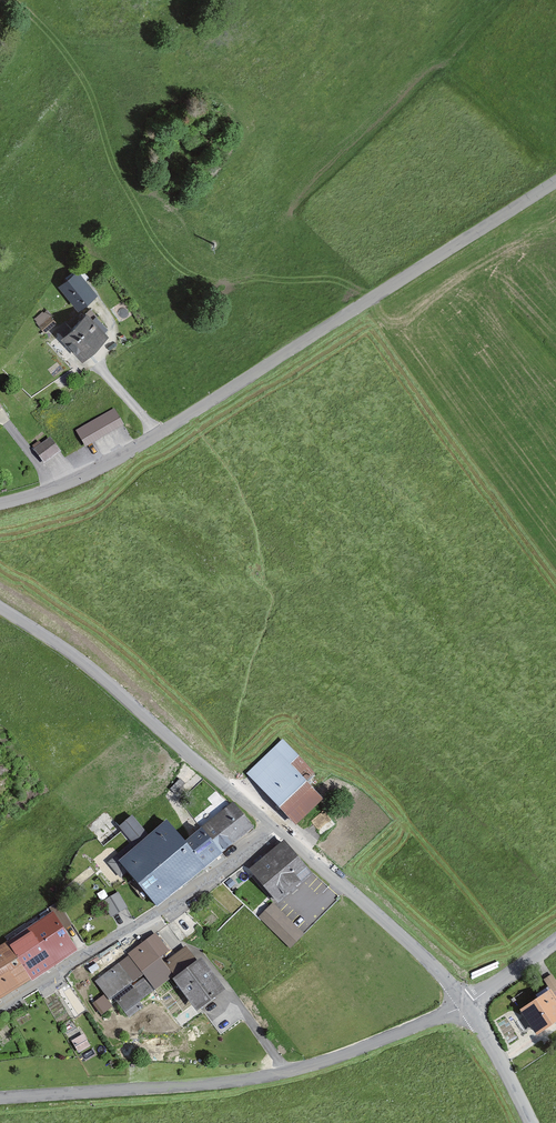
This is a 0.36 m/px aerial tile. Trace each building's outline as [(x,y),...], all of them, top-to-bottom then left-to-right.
[(57,284),(78,309),(97,294),(76,268),(57,284)] [(48,307),(36,317),(45,328),(57,318),(48,307)] [(58,327),(50,334),(78,365),(100,346),(79,322),(65,335),(58,327)] [(86,445),(124,422),(114,405),(76,428),(86,445)] [(46,462),(62,450),(51,436),(36,448),(46,462)] [(315,772),(282,740),(247,776),(301,828),(330,798),(309,778),(315,772)] [(207,828),(225,852),(256,829),(236,801),(205,824),(207,828)] [(135,843),(150,832),(136,814),(122,824),(135,843)] [(213,867),(192,840),(173,818),(138,847),(133,841),(108,862),(122,879),(131,872),(161,908),(213,867)] [(227,855),(225,852),(207,828),(192,840),(213,867),(227,855)] [(281,906),(318,876),(289,840),(252,870),(281,906)] [(104,901),(113,919),(129,910),(120,893),(104,901)] [(259,918),(291,950),(306,935),(274,904),(259,918)] [(48,972),(80,952),(55,912),(23,933),(48,972)] [(48,972),(23,933),(0,948),(0,968),(16,993),(48,972)] [(158,934),(96,981),(111,1000),(116,997),(127,1013),(199,960),(186,943),(172,953),(158,934)] [(177,981),(202,1013),(230,991),(206,959),(177,981)] [(16,993),(0,968),(0,996),(5,1000),(16,993)] [(555,1028),(555,991),(555,989),(522,1012),(541,1039),(555,1028)] [(79,1055),(93,1047),(85,1034),(72,1043),(79,1055)]
